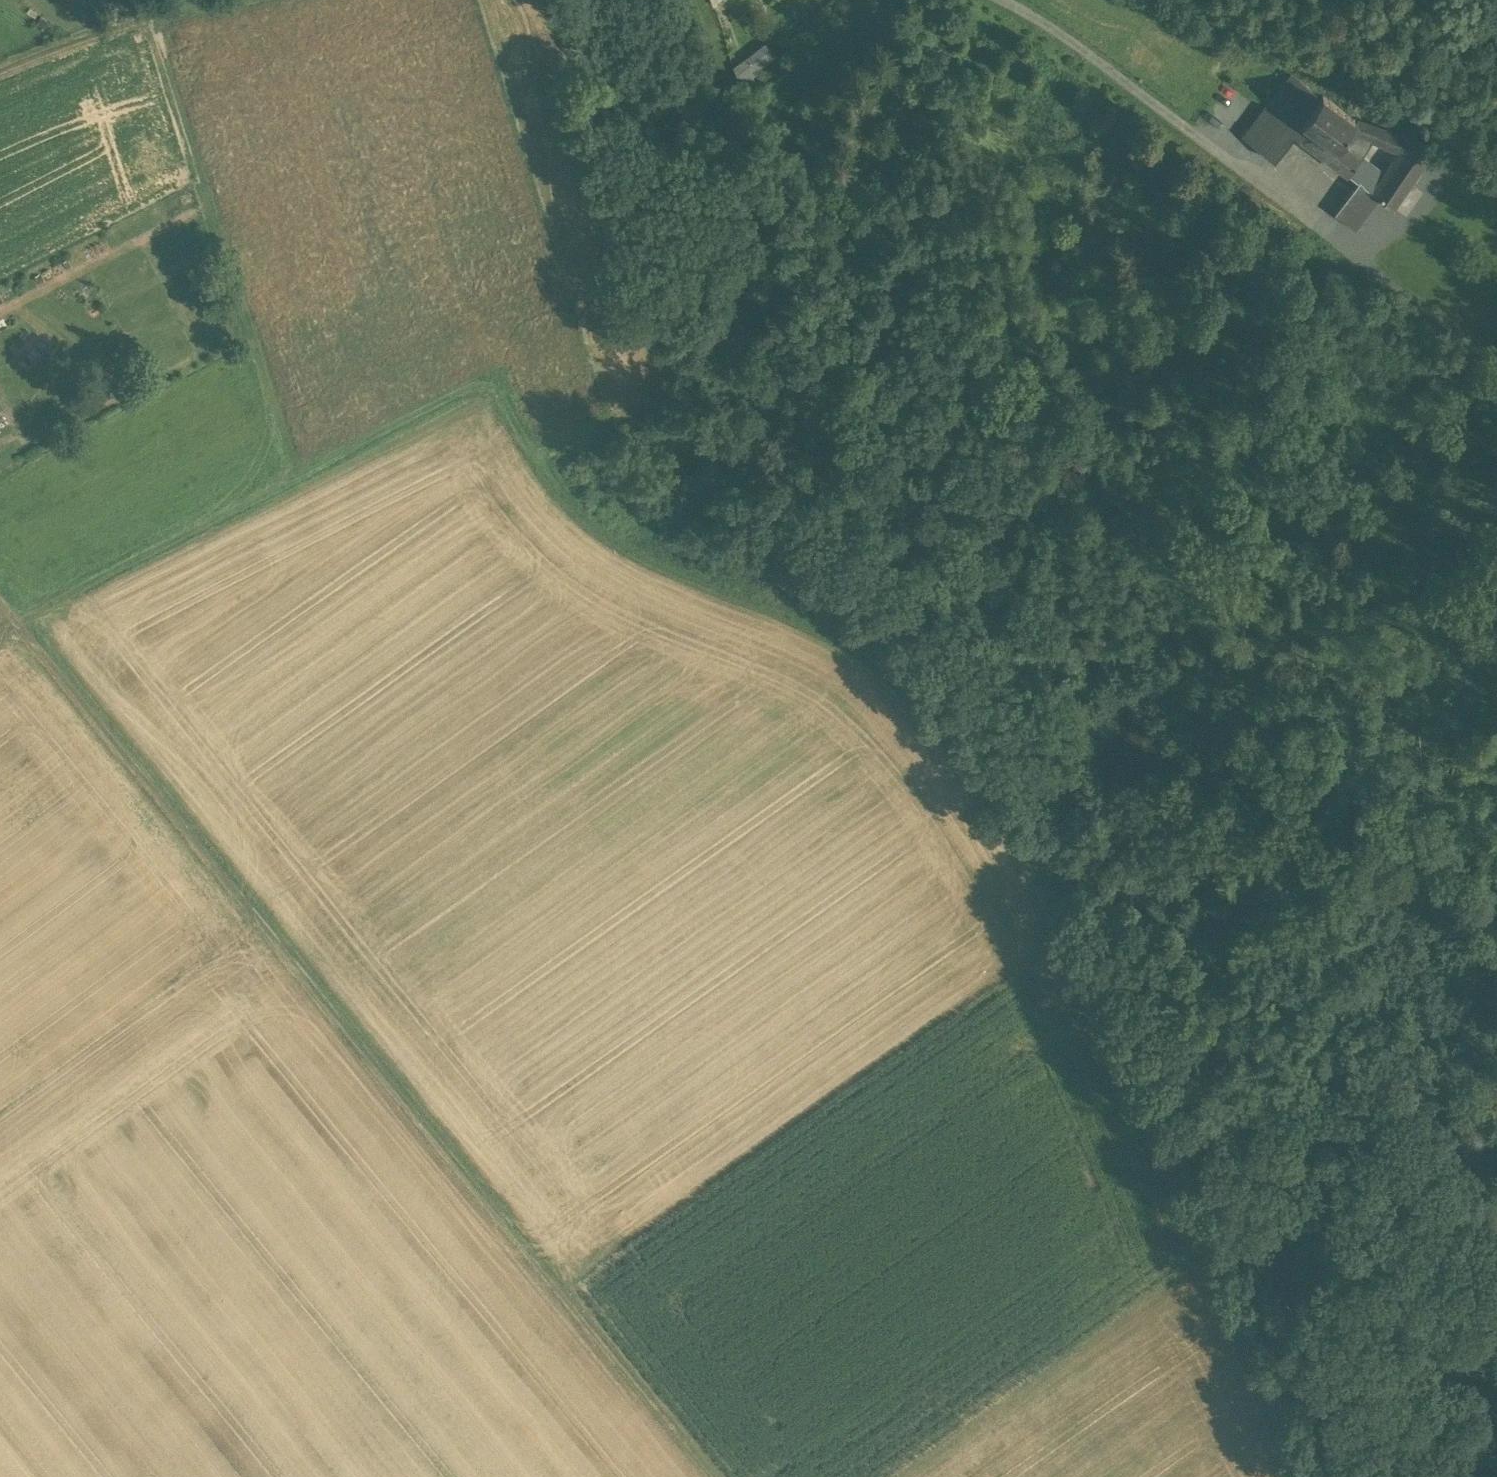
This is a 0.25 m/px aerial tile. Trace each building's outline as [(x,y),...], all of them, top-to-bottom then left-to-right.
[(84,15),(96,0),(66,0),(84,15)] [(766,47),(734,75),(745,88),(777,60),(766,47)] [(1291,72),(1243,137),(1273,161),(1294,133),(1322,96),(1291,72)] [(1358,119),(1324,92),(1322,96),(1294,133),(1348,174),(1367,146),(1348,133),(1351,128),(1358,119)] [(1435,145),(1358,119),(1351,128),(1403,152),(1425,161),(1435,145)] [(1425,161),(1403,152),(1380,185),(1374,194),(1376,195),(1393,208),(1425,161)] [(1380,185),(1365,174),(1360,183),(1374,194),(1380,185)] [(1360,183),(1359,182),(1352,191),(1370,204),(1376,195),(1374,194),(1360,183)] [(1370,204),(1352,191),(1345,202),(1362,215),(1370,204)]
